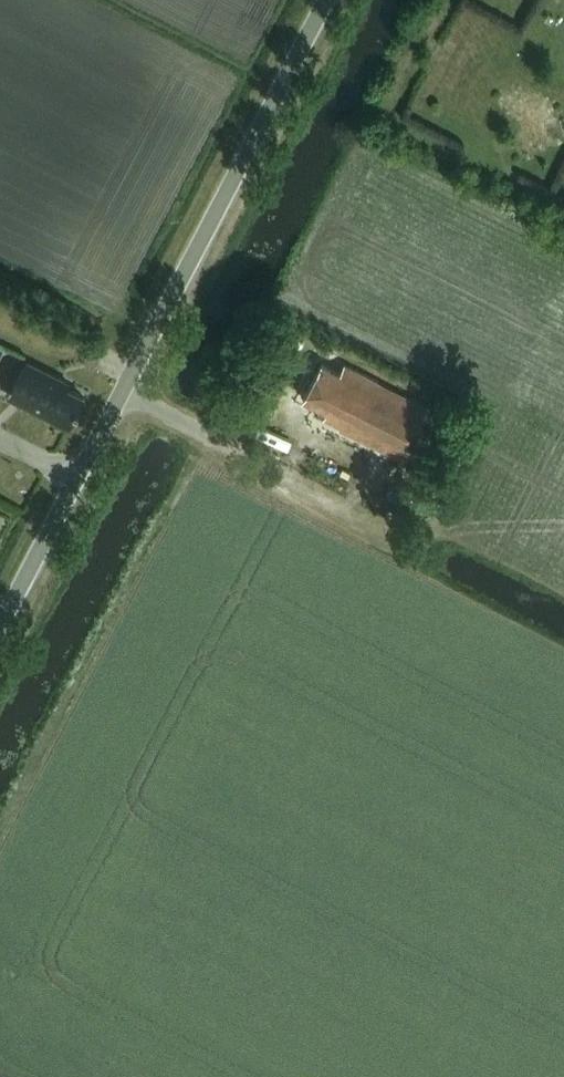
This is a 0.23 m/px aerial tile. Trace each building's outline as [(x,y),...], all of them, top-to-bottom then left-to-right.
[(27,400),(24,406),(68,428),(84,398),(66,389),(69,384),(26,362),(11,392),(27,400)] [(401,461),(428,408),(345,366),(340,374),(321,364),(303,399),(327,412),(324,418),(340,426),(339,429),(401,461)]
